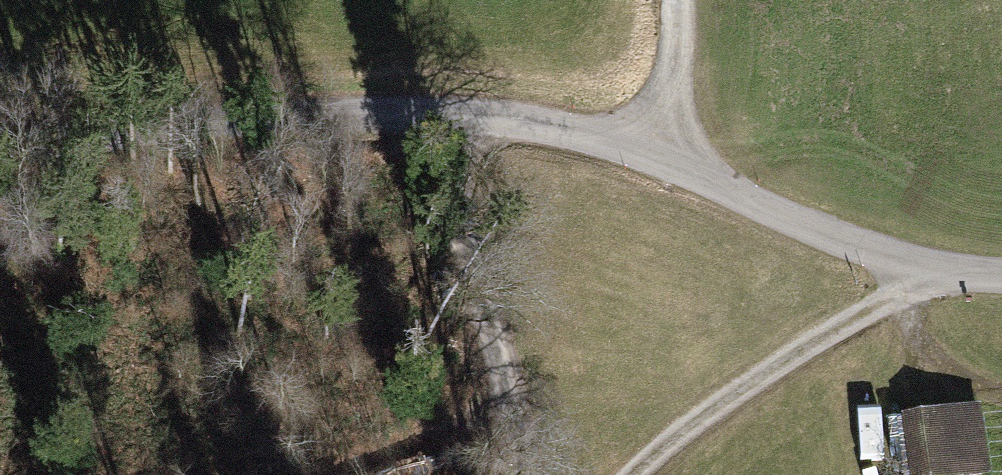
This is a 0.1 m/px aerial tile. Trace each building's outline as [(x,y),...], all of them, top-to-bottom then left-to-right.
[(908,414),(916,474),(992,474),(983,405),(908,414)]
